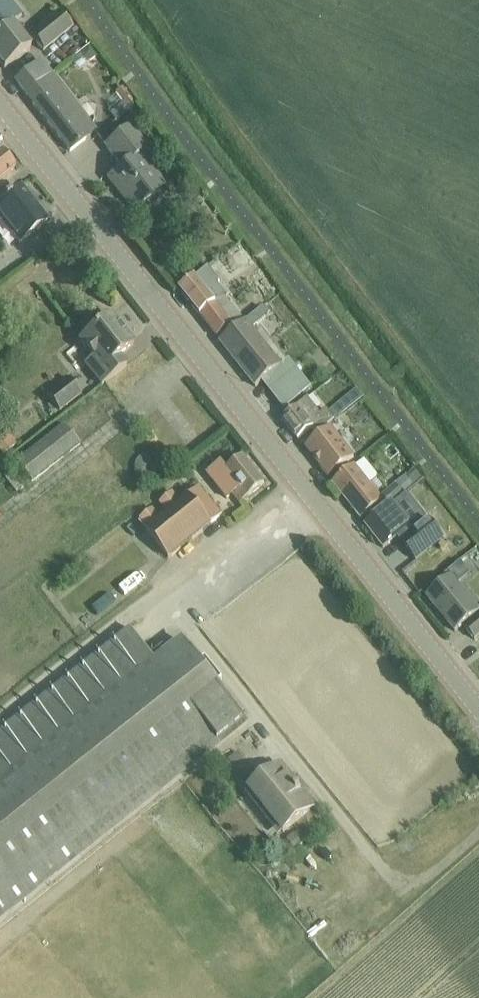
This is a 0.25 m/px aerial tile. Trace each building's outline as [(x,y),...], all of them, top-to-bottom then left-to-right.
[(13,25),(21,19),(5,0),(0,0),(0,36),(13,25)] [(74,29),(61,13),(33,36),(46,52),(74,29)] [(5,69),(31,48),(13,25),(0,36),(0,63),(5,69)] [(50,73),(40,61),(14,82),(24,94),(50,73)] [(24,94),(25,96),(70,153),(96,132),(50,73),(24,94)] [(117,94),(124,103),(110,113),(116,121),(137,105),(124,88),(117,94)] [(107,180),(134,213),(165,188),(139,155),(147,150),(129,128),(105,148),(121,169),(107,180)] [(5,155),(2,152),(0,153),(0,182),(16,169),(5,155)] [(0,205),(0,218),(20,244),(47,223),(21,189),(10,198),(9,197),(5,201),(0,205)] [(179,290),(218,338),(242,319),(203,271),(179,290)] [(237,365),(239,367),(256,389),(282,368),(264,344),(262,345),(256,337),(257,336),(253,330),(270,316),(263,308),(220,343),(238,364),(237,365)] [(111,317),(79,342),(102,371),(95,376),(102,385),(127,366),(119,356),(133,346),(111,317)] [(47,396),(59,412),(81,395),(69,379),(47,396)] [(348,410),(363,397),(357,390),(342,402),(348,410)] [(308,398),(281,420),(297,441),(313,429),(317,435),(330,424),(334,421),(340,416),(334,409),(328,414),(326,411),(321,415),(308,398)] [(317,435),(303,446),(304,447),(305,446),(321,467),(320,467),(328,478),(351,460),(336,441),(341,438),(330,424),(317,435)] [(16,463),(32,483),(80,445),(64,426),(16,463)] [(5,457),(18,446),(7,432),(0,437),(0,451),(5,457)] [(370,476),(383,471),(375,451),(361,456),(370,476)] [(232,495),(240,505),(265,485),(243,458),(227,471),(220,463),(206,475),(227,500),(232,495)] [(332,484),(362,521),(384,503),(354,466),(332,484)] [(407,477),(396,485),(382,496),(390,505),(414,486),(407,477)] [(146,531),(169,560),(222,517),(199,488),(146,531)] [(390,506),(365,526),(384,549),(388,546),(397,538),(401,542),(404,547),(412,556),(429,542),(436,537),(440,534),(434,527),(429,520),(426,522),(416,509),(405,494),(392,505),(390,506)] [(456,633),(478,614),(478,611),(451,577),(426,597),(456,633)] [(103,610),(120,596),(112,588),(96,602),(103,610)] [(475,641),(478,638),(478,615),(464,627),(475,641)] [(131,630),(0,734),(0,910),(244,720),(181,641),(155,662),(132,631),(131,630)] [(256,784),(248,791),(284,836),(318,809),(282,764),(256,784)]
